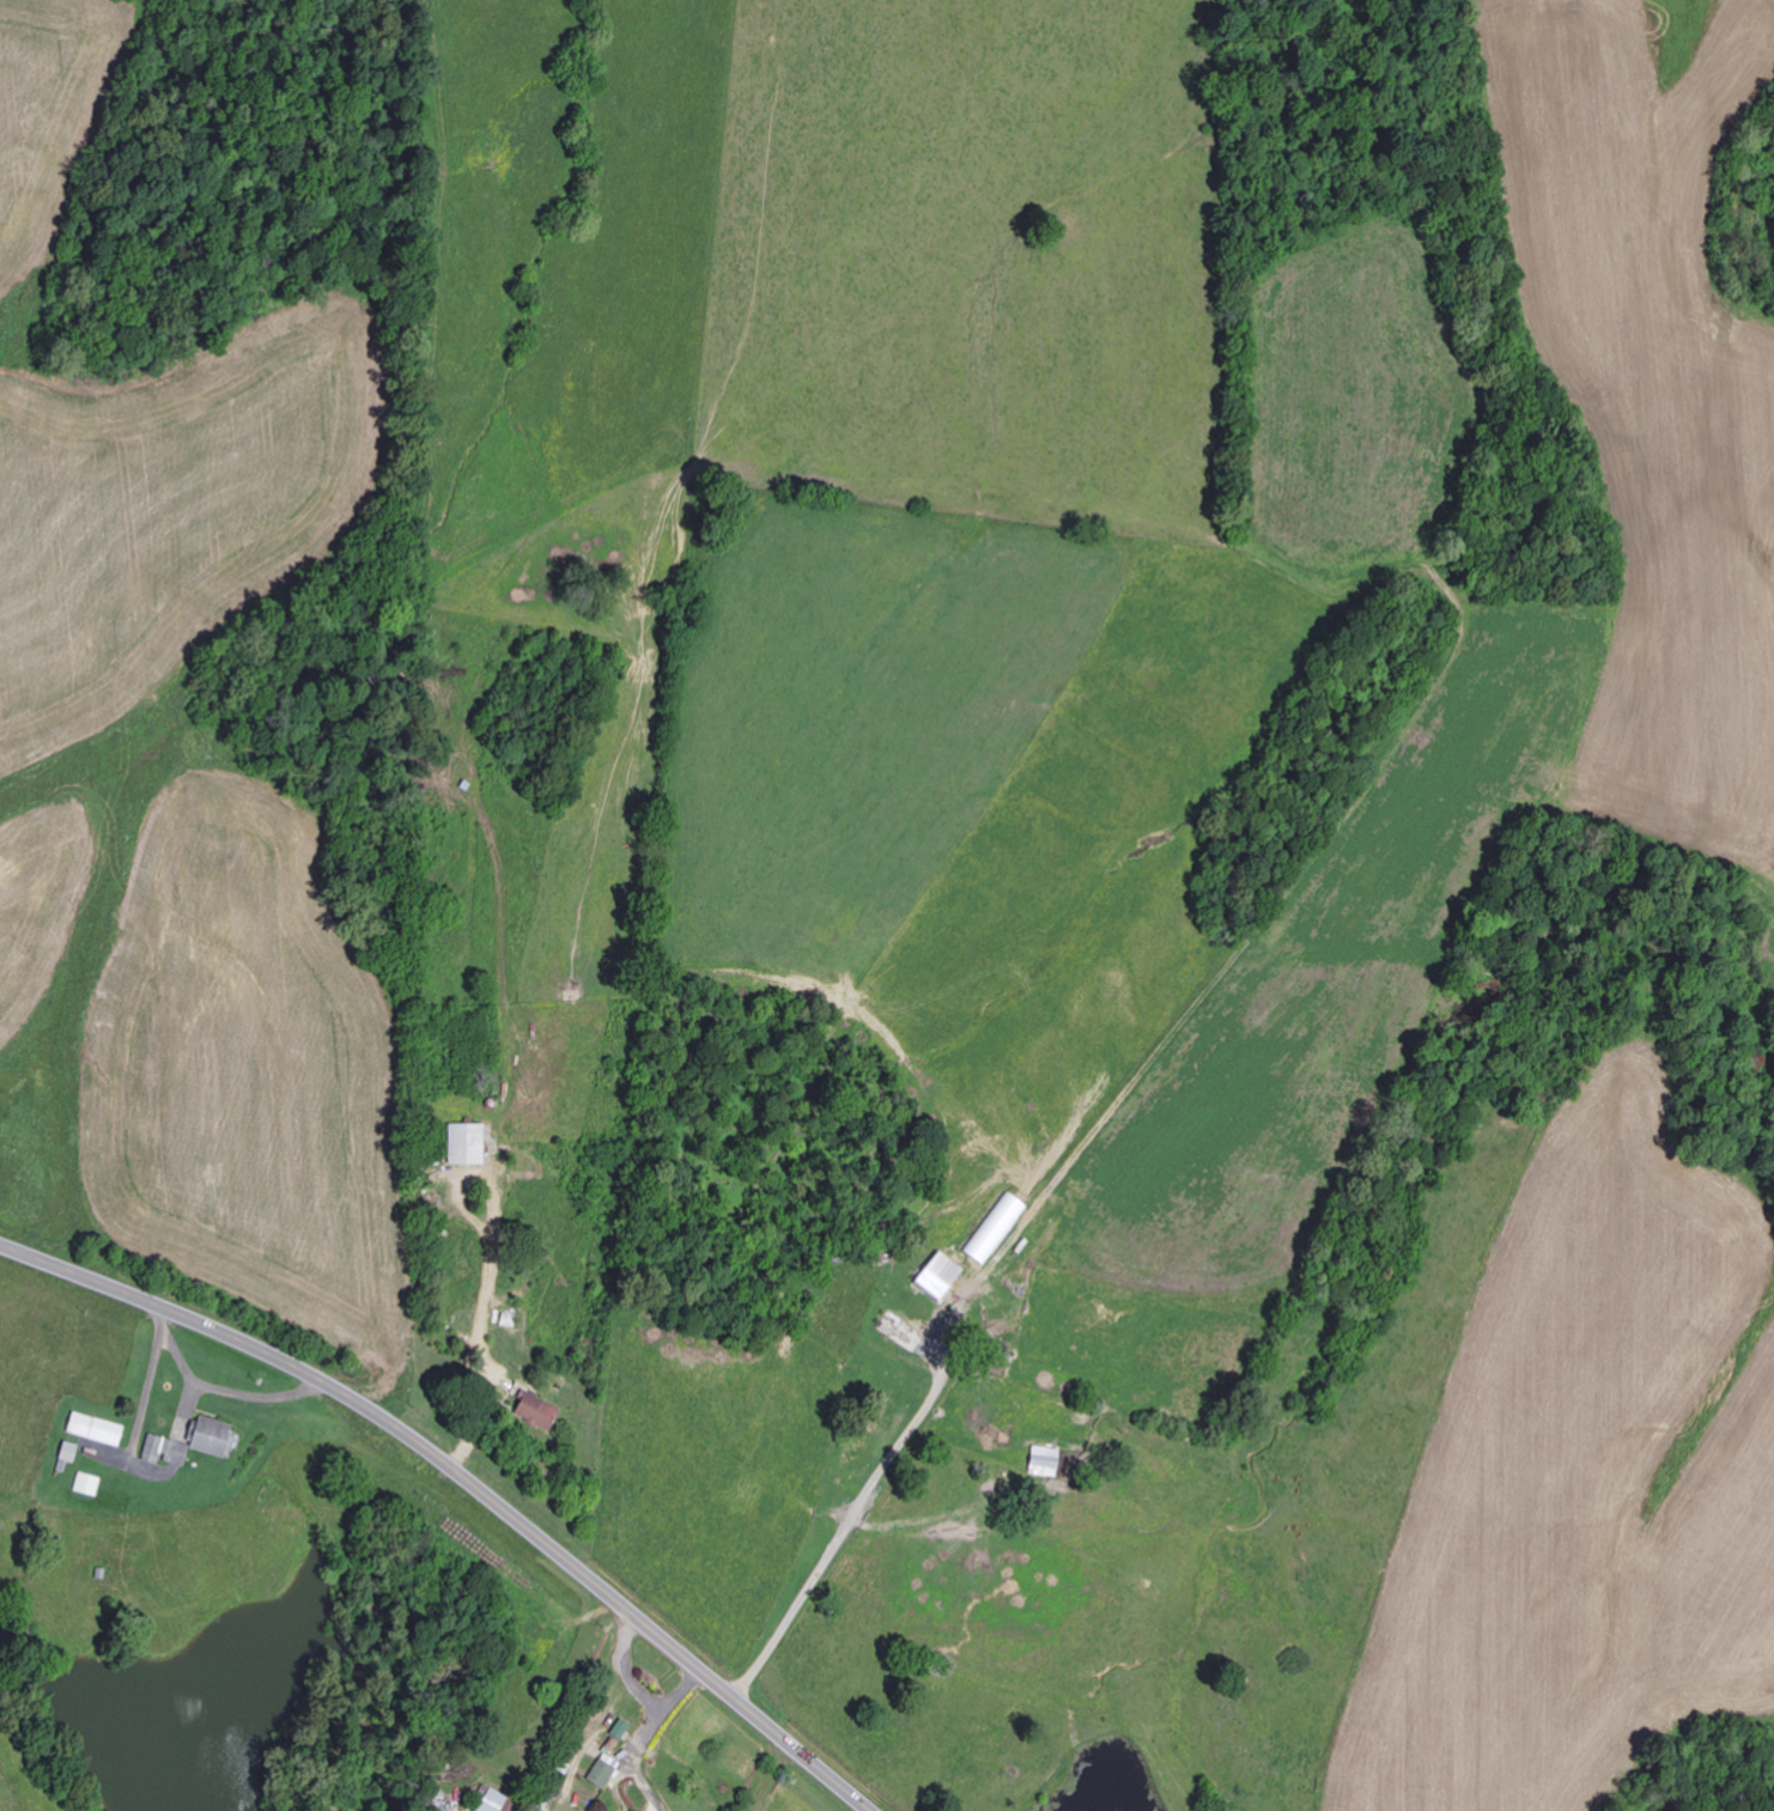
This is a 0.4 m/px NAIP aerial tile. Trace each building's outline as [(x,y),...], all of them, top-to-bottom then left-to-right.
[(488,1126),(454,1126),(454,1166),(489,1166),(488,1126)] [(918,1287),(942,1305),(969,1272),(944,1253),(918,1287)] [(552,1436),(566,1412),(532,1393),(519,1417),(552,1436)] [(123,1448),(128,1427),(74,1412),(69,1433),(123,1448)] [(232,1458),(238,1425),(202,1419),(196,1452),(232,1458)] [(193,1446),(151,1434),(144,1458),(161,1463),(162,1461),(187,1468),(193,1446)] [(82,1445),(66,1442),(62,1462),(78,1465),(82,1445)] [(1062,1478),(1063,1449),(1033,1447),(1031,1476),(1062,1478)] [(99,1498),(104,1479),(80,1473),(75,1491),(99,1498)] [(620,1770),(604,1759),(589,1779),(605,1790),(620,1770)] [(492,1789),(481,1810),(513,1810),(518,1801),(492,1789)]
